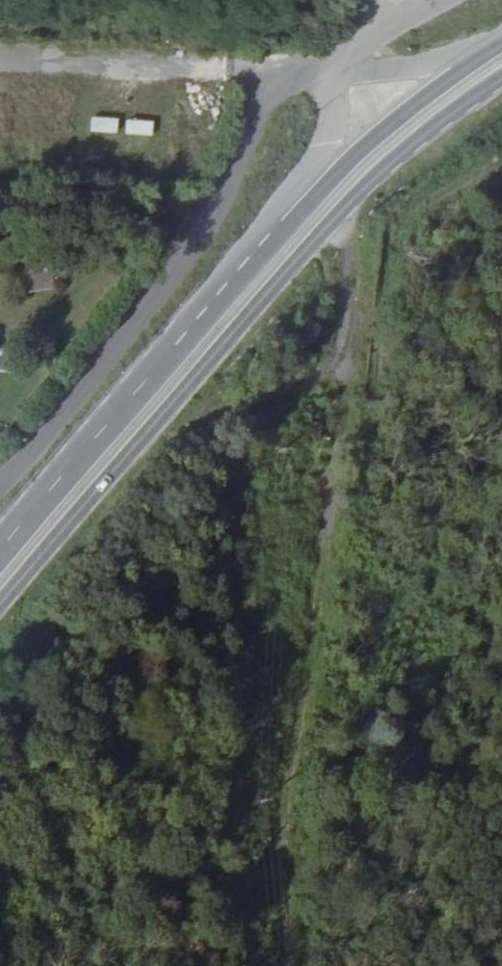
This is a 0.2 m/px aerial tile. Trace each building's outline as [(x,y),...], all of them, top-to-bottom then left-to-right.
[(93,131),(119,132),(120,118),(94,117),(93,131)] [(154,136),(155,121),(129,120),(128,135),(154,136)] [(59,299),(58,281),(43,284),(39,280),(35,280),(35,300),(59,299)]
